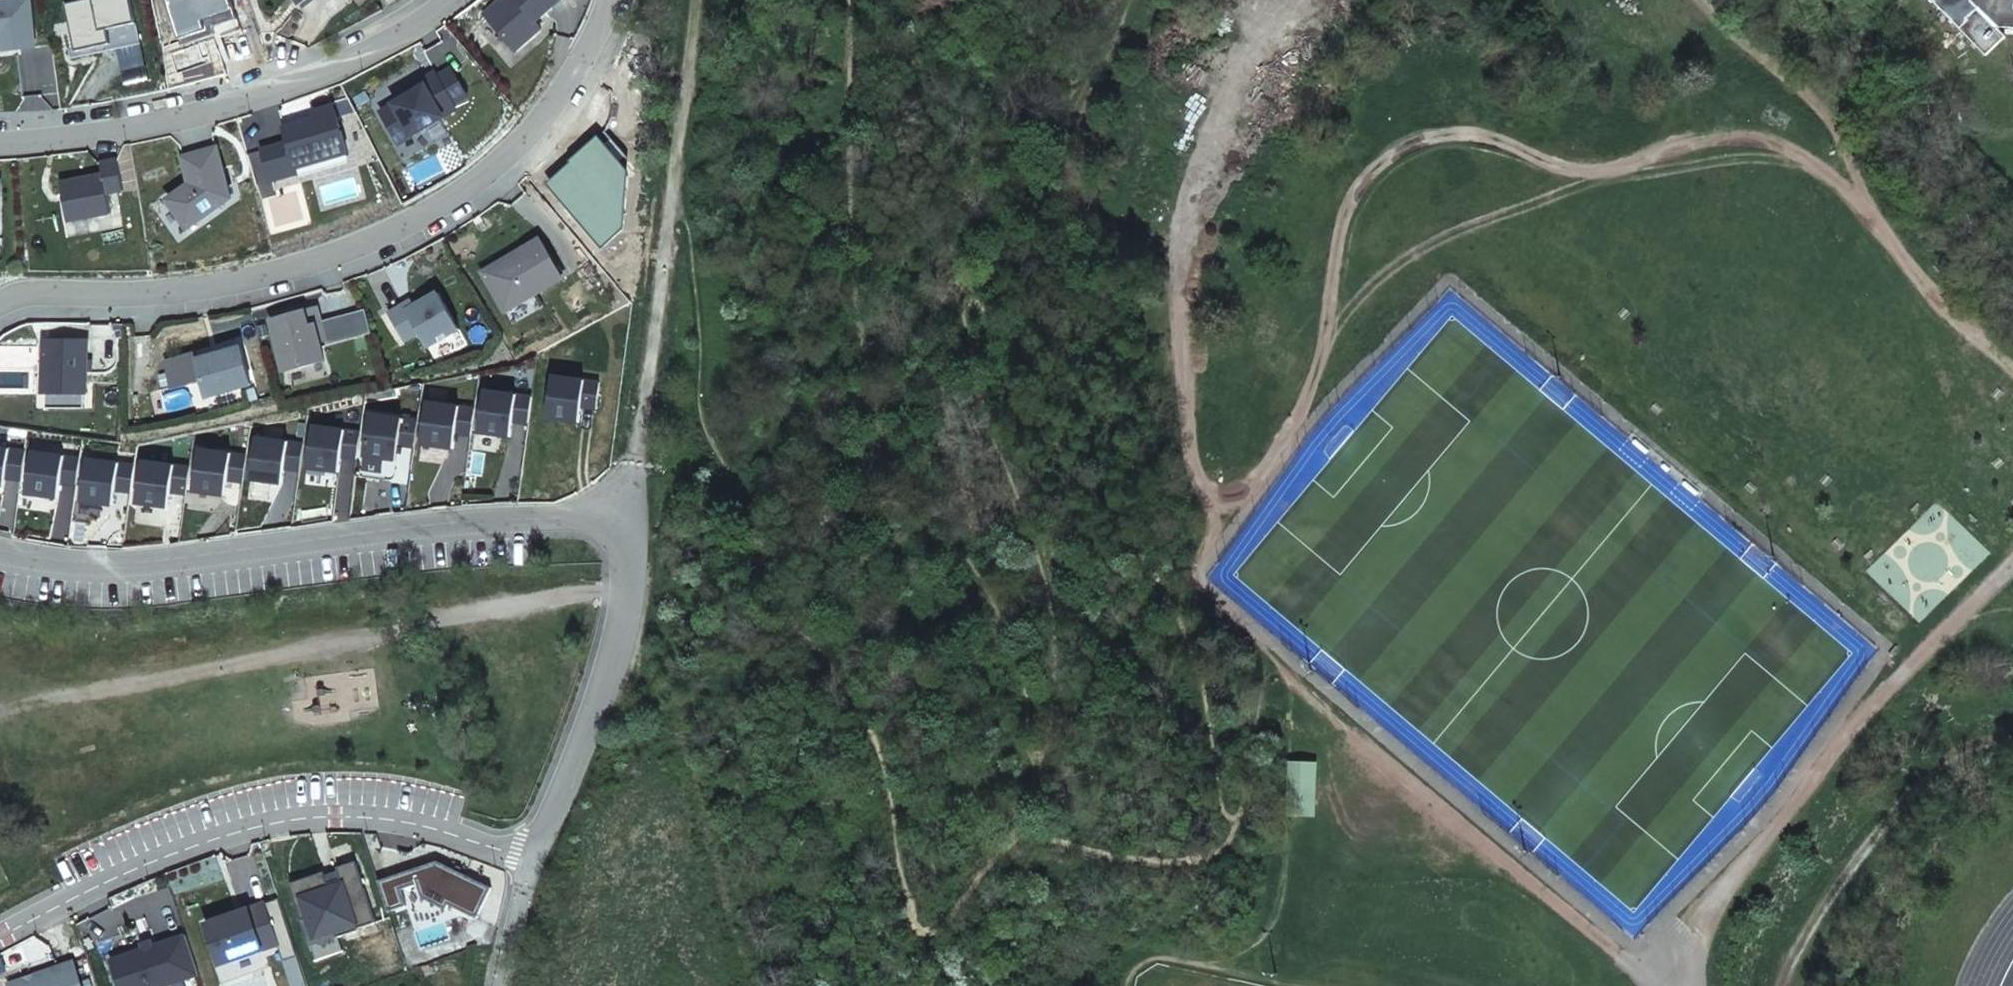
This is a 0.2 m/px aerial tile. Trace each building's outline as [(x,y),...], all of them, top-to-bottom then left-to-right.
[(0,1),(0,50),(33,46),(27,0),(8,0),(0,1)] [(139,43),(129,0),(79,0),(63,4),(74,52),(95,47),(107,44),(109,50),(139,43)] [(558,0),(497,0),(481,13),(513,50),(540,28),(534,21),(558,0)] [(1986,58),(2010,38),(1997,26),(2012,26),(2012,0),(1933,0),(1986,58)] [(109,50),(107,44),(95,47),(97,52),(109,50)] [(409,93),(379,111),(398,142),(455,108),(453,104),(466,96),(450,69),(436,76),(434,72),(420,79),(423,85),(409,93)] [(409,93),(423,85),(420,79),(405,88),(409,93)] [(299,104),(304,121),(283,127),(286,134),(275,137),(277,144),(261,149),(269,180),(296,172),(295,167),(345,152),(329,95),(299,104)] [(286,134),(283,127),(273,130),(275,137),(286,134)] [(215,148),(181,157),(189,184),(166,199),(186,228),(229,198),(215,148)] [(348,162),(345,152),(295,167),(296,172),(298,176),(348,162)] [(116,159),(99,162),(101,174),(60,182),(68,221),(110,213),(106,194),(122,191),(116,159)] [(549,231),(480,271),(503,310),(572,270),(549,231)] [(387,311),(404,339),(418,331),(426,345),(457,327),(436,290),(413,303),(405,308),(402,303),(387,311)] [(405,308),(413,303),(410,298),(402,303),(405,308)] [(318,320),(314,306),(269,319),(284,370),(323,359),(320,347),(313,324),(319,322),(318,320)] [(363,307),(318,320),(319,322),(313,324),(320,347),(357,336),(351,319),(365,314),(363,307)] [(372,331),(365,314),(351,319),(357,336),(372,331)] [(84,392),(84,340),(42,340),(42,392),(44,392),(82,392),(84,392)] [(239,347),(195,359),(202,383),(206,395),(249,383),(239,347)] [(202,383),(195,359),(169,366),(176,390),(202,383)] [(598,380),(550,373),(544,416),(577,420),(579,404),(594,406),(598,380)] [(526,422),(530,395),(482,389),(477,431),(509,435),(511,420),(526,422)] [(82,407),(82,392),(44,392),(44,407),(82,407)] [(469,434),(473,407),(425,401),(420,443),(452,447),(454,432),(469,434)] [(368,413),(363,455),(395,459),(397,444),(412,446),(416,419),(368,413)] [(339,457),(354,459),(358,432),(310,426),(305,468),(337,473),(339,457)] [(297,471),(301,444),(253,438),(248,480),(280,484),(282,469),(297,471)] [(22,450),(0,447),(0,486),(1,486),(2,477),(18,479),(22,450)] [(195,449),(189,492),(222,496),(224,481),(240,483),(243,455),(195,449)] [(73,485),(77,458),(29,451),(23,494),(56,498),(58,483),(73,485)] [(128,492),(132,465),(84,459),(78,501),(110,505),(113,490),(128,492)] [(183,494),(187,467),(139,461),(134,503),(166,508),(168,492),(183,494)] [(1311,763),(1290,763),(1288,813),(1308,813),(1311,763)] [(356,859),(289,881),(302,918),(309,916),(315,935),(336,928),(338,935),(360,928),(355,915),(373,909),(356,859)] [(438,860),(378,880),(389,910),(407,904),(402,889),(418,883),(422,896),(446,908),(448,903),(476,916),(491,886),(438,860)] [(284,959),(298,954),(278,896),(205,922),(219,963),(278,942),(284,959)] [(309,916),(302,918),(311,944),(338,935),(336,928),(315,935),(309,916)] [(119,985),(158,985),(198,972),(185,933),(109,958),(119,985)] [(7,983),(8,985),(82,985),(73,960),(7,983)]
